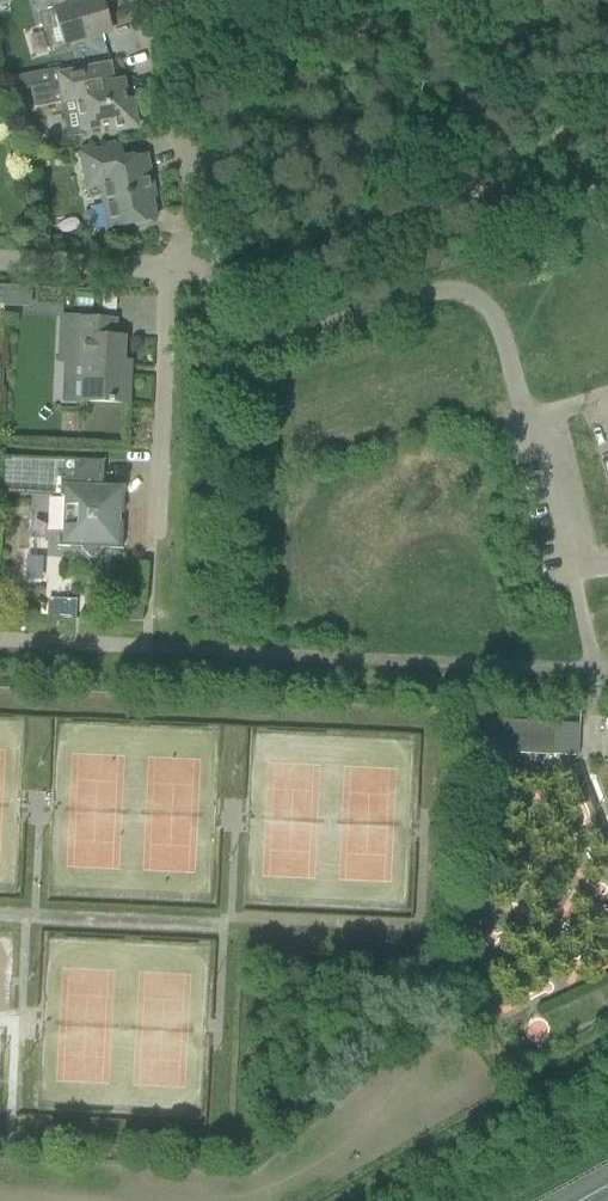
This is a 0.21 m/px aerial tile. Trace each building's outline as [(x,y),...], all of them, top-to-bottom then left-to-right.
[(42,27),(50,54),(67,49),(66,44),(111,31),(102,0),(88,0),(67,6),(65,0),(34,0),(42,27)] [(126,101),(123,82),(106,85),(104,73),(95,75),(93,68),(60,75),(58,68),(28,74),(35,108),(74,100),(80,131),(108,126),(109,132),(136,126),(131,100),(126,101)] [(6,79),(8,92),(22,89),(19,76),(6,79)] [(155,220),(151,197),(154,196),(146,155),(122,160),(120,144),(80,152),(87,189),(88,188),(89,198),(102,196),(108,229),(133,224),(134,227),(151,224),(151,221),(155,220)] [(3,305),(3,307),(22,307),(23,287),(4,286),(3,305)] [(62,382),(62,400),(81,401),(128,403),(129,378),(122,378),(123,360),(124,337),(114,337),(115,320),(79,318),(78,341),(84,341),(83,365),(82,383),(62,382)] [(103,461),(54,459),(3,456),(1,493),(60,495),(58,547),(81,548),(89,557),(98,548),(121,550),(124,486),(102,485),(103,461)] [(46,617),(46,618),(56,618),(57,599),(47,599),(46,617)] [(110,604),(109,620),(141,621),(142,606),(110,604)] [(552,724),(490,721),(466,720),(465,749),(489,750),(489,752),(550,755),(552,724)]
